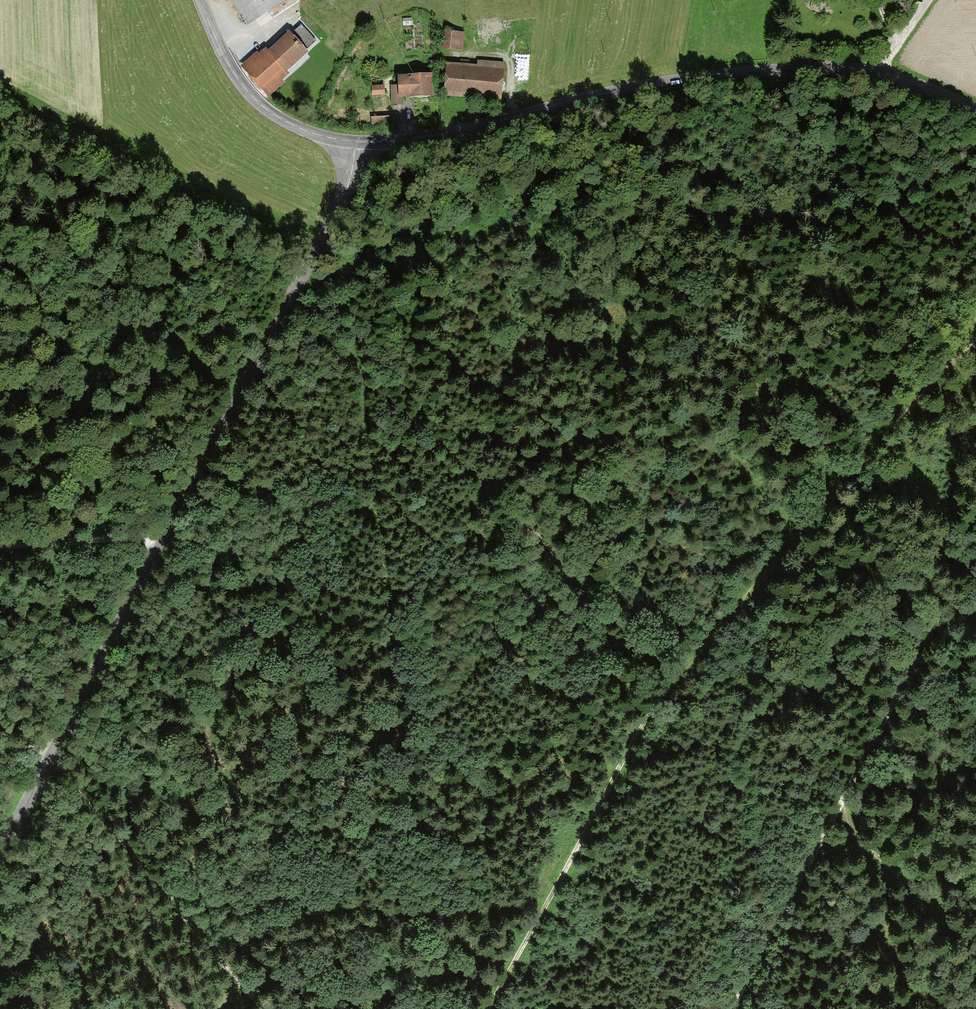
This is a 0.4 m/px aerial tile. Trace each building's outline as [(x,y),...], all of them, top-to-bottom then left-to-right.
[(244,24),(281,0),(228,0),(244,24)] [(461,34),(442,32),(441,47),(459,49),(461,34)] [(302,51),(286,34),(261,57),(255,51),(238,68),(265,96),(283,79),(278,74),(302,51)] [(477,66),(444,64),(442,96),(472,97),(472,103),(500,105),(502,62),(477,61),(477,66)] [(428,95),(427,75),(396,76),(396,86),(390,86),(391,105),(400,104),(400,96),(428,95)] [(380,86),(370,87),(370,94),(381,93),(380,86)]
